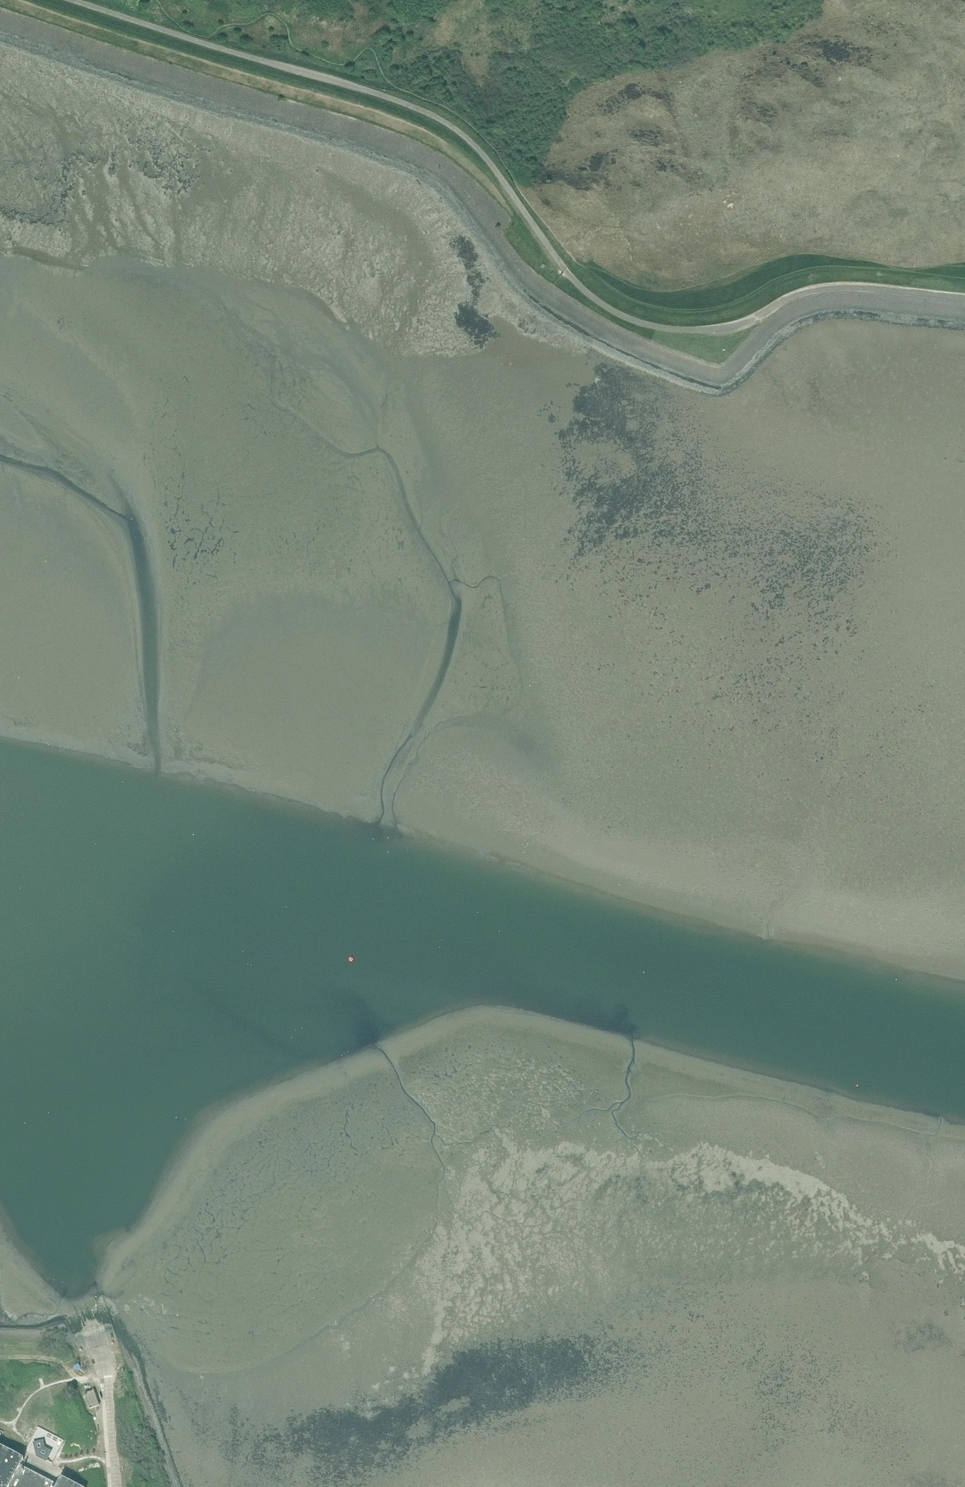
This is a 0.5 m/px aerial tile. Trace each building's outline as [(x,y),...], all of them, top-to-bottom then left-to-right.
[(94,1391),(85,1394),(85,1395),(90,1409),(99,1406),(100,1406),(98,1401),(96,1396),(95,1392),(94,1391)] [(61,1480),(58,1486),(22,1468),(21,1467),(24,1460),(0,1448),(0,1486),(76,1486),(61,1480)]
